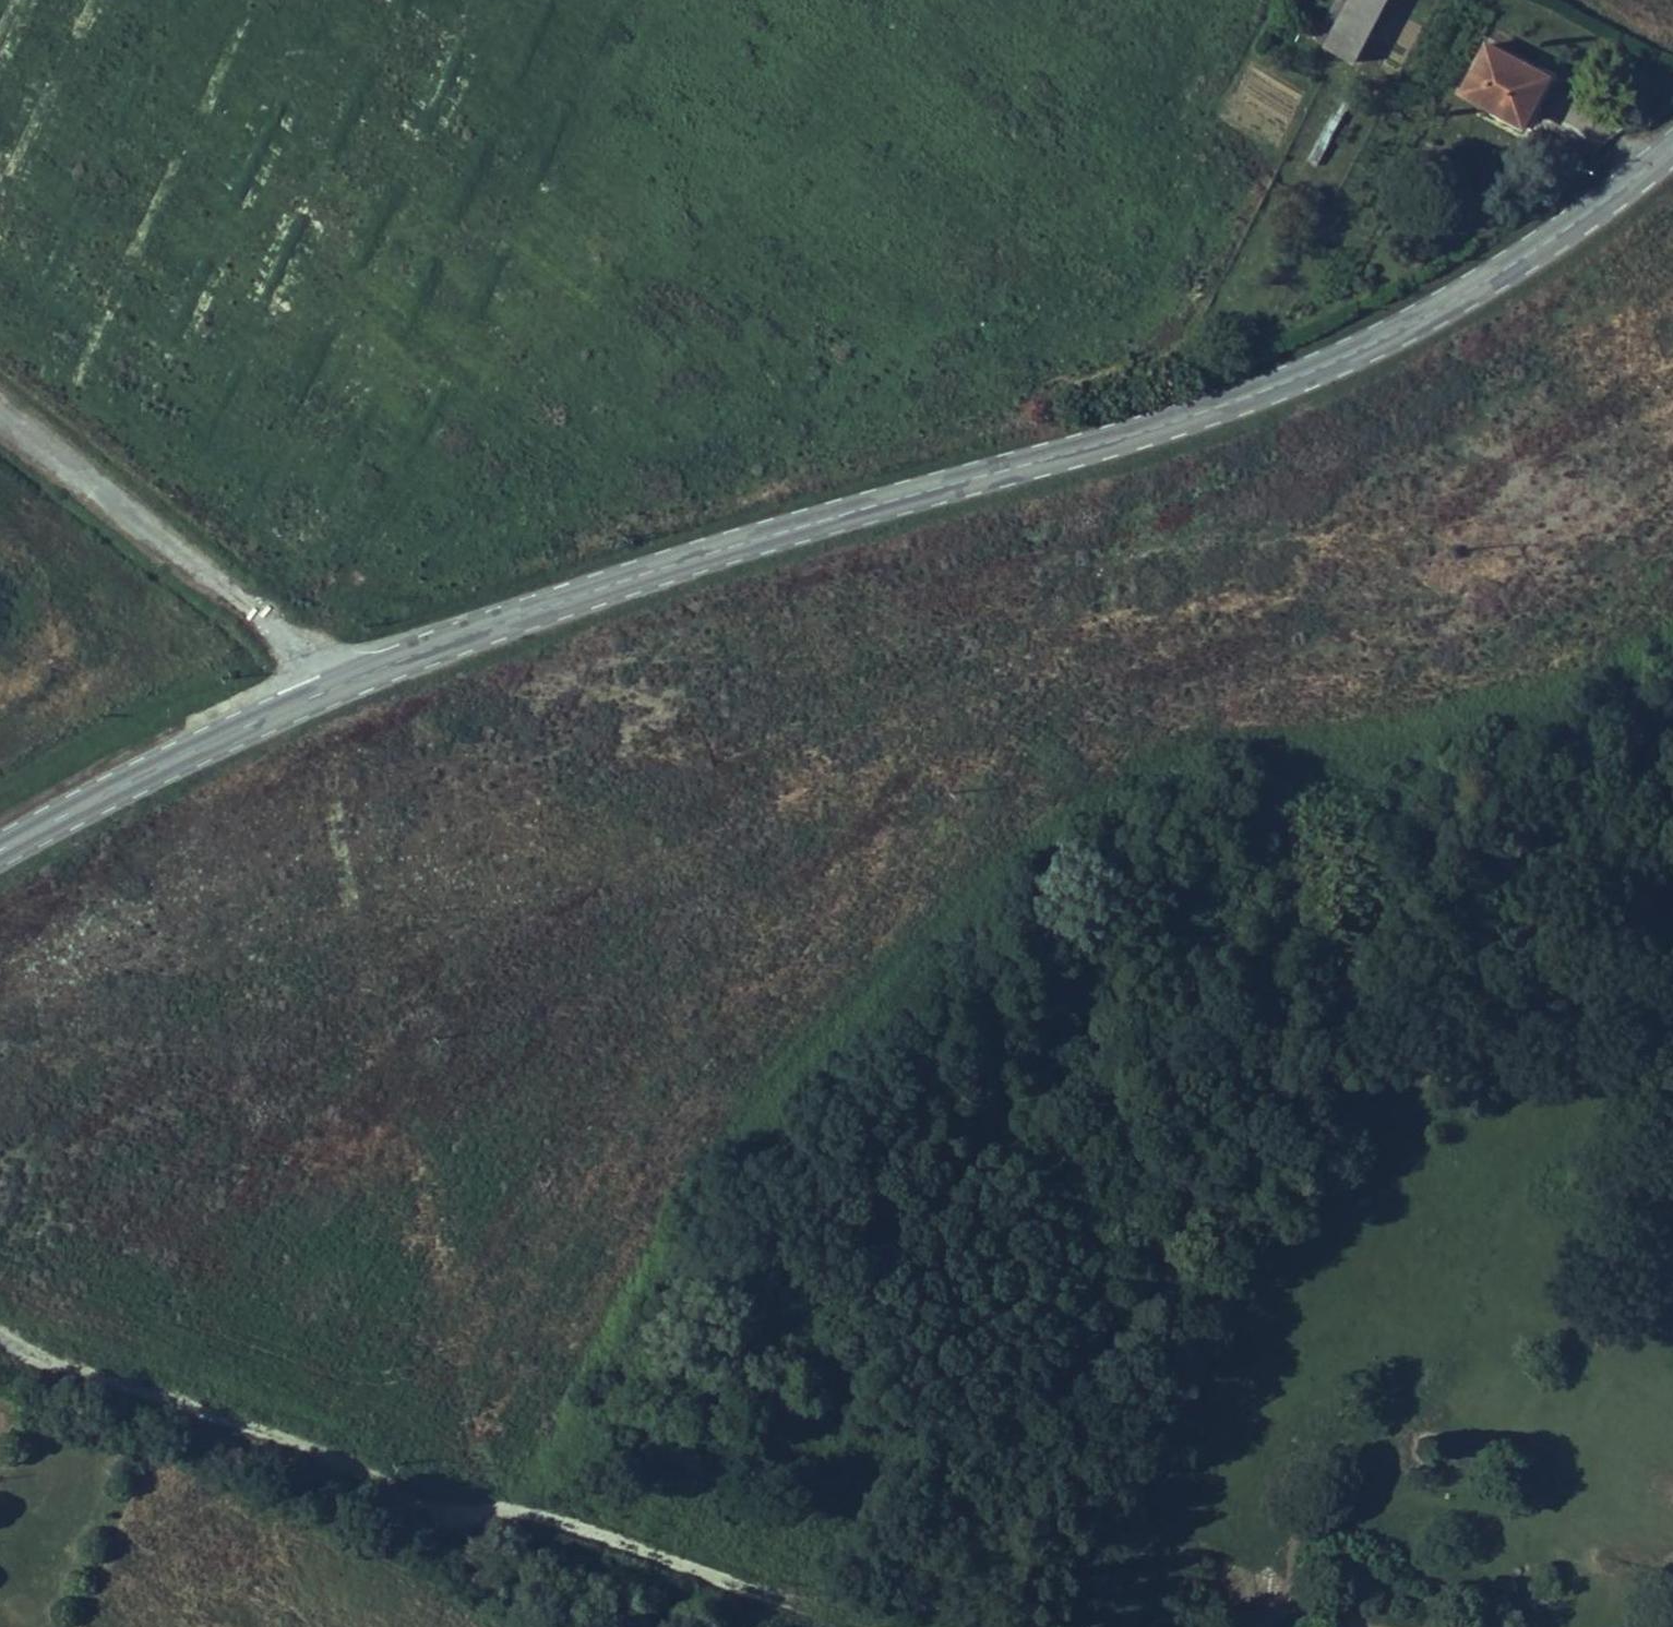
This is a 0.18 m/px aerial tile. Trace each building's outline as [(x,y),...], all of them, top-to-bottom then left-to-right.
[(1365,64),(1387,0),(1337,0),(1321,49),(1365,64)] [(1484,50),(1457,101),(1513,129),(1539,79),(1484,50)]
